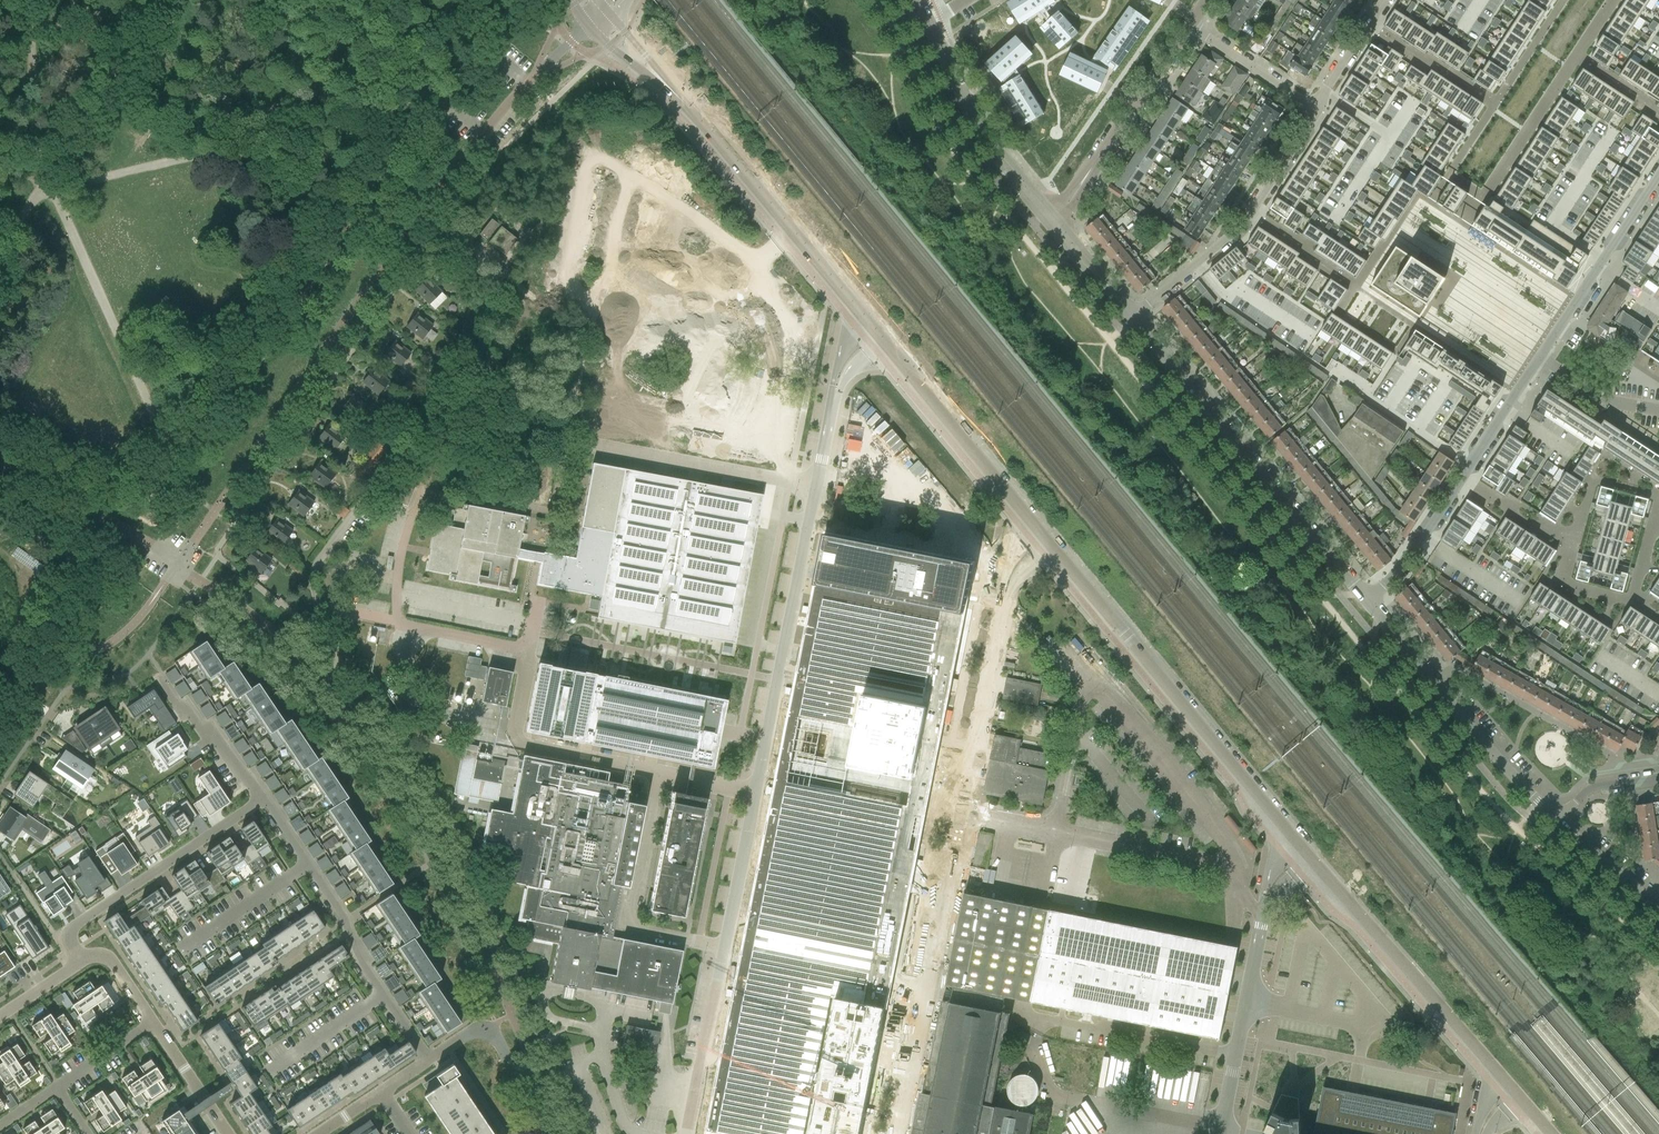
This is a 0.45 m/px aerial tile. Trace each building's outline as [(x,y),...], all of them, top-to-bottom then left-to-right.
[(1008,4),(1018,21),(1021,19),(1052,0),(1014,0),(1008,4)] [(1040,14),(1047,22),(1052,17),(1049,12),(1052,10),(1050,7),(1055,4),(1052,0),(1021,19),(1024,24),(1024,23),(1027,22),(1036,16),(1040,14)] [(1232,10),(1247,19),(1250,21),(1258,9),(1245,0),(1240,0),(1233,10),(1232,10)] [(1258,9),(1259,9),(1265,0),(1245,0),(1258,9)] [(1273,19),(1279,22),(1291,4),(1292,3),(1288,0),(1275,0),(1274,0),(1282,5),(1273,19)] [(1329,7),(1345,18),(1348,12),(1347,12),(1350,8),(1338,0),(1328,0),(1333,3),(1329,7)] [(1528,2),(1545,13),(1551,3),(1546,0),(1529,0),(1528,2)] [(1622,6),(1639,17),(1645,7),(1634,0),(1626,0),(1622,6)] [(1528,2),(1521,12),(1538,23),(1545,13),(1528,2)] [(1323,3),(1316,14),(1337,28),(1340,22),(1341,23),(1345,18),(1329,7),(1323,3)] [(1297,4),(1292,11),(1297,15),(1302,7),(1297,4)] [(1622,6),(1615,16),(1632,27),(1639,17),(1622,6)] [(1130,7),(1121,19),(1134,28),(1143,16),(1130,7)] [(1224,23),(1223,24),(1238,33),(1238,32),(1244,23),(1247,19),(1232,10),(1233,11),(1225,23),(1224,22),(1224,23)] [(1394,10),(1383,27),(1393,34),(1405,16),(1394,10)] [(1052,17),(1047,22),(1056,33),(1068,22),(1059,12),(1052,17)] [(1521,12),(1514,22),(1532,33),(1538,23),(1521,12)] [(1312,20),(1309,25),(1316,29),(1330,39),(1334,34),(1333,33),(1337,28),(1316,14),(1315,15),(1312,20)] [(1289,15),(1285,22),(1289,25),(1290,26),(1295,19),(1290,15),(1289,15)] [(1114,57),(1107,66),(1109,67),(1114,71),(1149,21),(1143,16),(1134,28),(1127,38),(1121,47),(1114,57)] [(1405,16),(1393,34),(1404,40),(1415,23),(1405,16)] [(1615,16),(1608,26),(1625,37),(1632,27),(1615,16)] [(1268,26),(1265,31),(1271,35),(1274,30),(1279,22),(1273,19),(1273,18),(1268,26)] [(1121,19),(1114,29),(1127,38),(1134,28),(1121,19)] [(1056,33),(1047,22),(1044,25),(1041,27),(1060,48),(1066,43),(1056,33)] [(1068,22),(1056,33),(1066,43),(1078,33),(1068,22)] [(1285,22),(1280,30),(1285,34),(1290,26),(1289,25),(1285,22)] [(1514,22),(1508,32),(1525,43),(1532,33),(1514,22)] [(1415,23),(1404,40),(1414,47),(1425,30),(1415,23)] [(1306,29),(1303,34),(1323,48),(1326,43),(1327,44),(1330,39),(1316,29),(1309,25),(1306,29)] [(1608,26),(1602,36),(1619,48),(1625,37),(1608,26)] [(1114,29),(1108,38),(1121,47),(1127,38),(1114,29)] [(1425,30),(1414,47),(1424,54),(1427,50),(1426,50),(1435,36),(1425,30)] [(1265,31),(1256,44),(1262,48),(1271,35),(1265,31)] [(1279,32),(1273,41),(1273,42),(1278,44),(1284,35),(1279,32)] [(1508,32),(1501,42),(1518,53),(1525,43),(1508,32)] [(1435,36),(1426,50),(1427,50),(1429,52),(1436,56),(1447,40),(1445,38),(1437,33),(1435,36)] [(1303,34),(1300,38),(1307,43),(1303,48),(1318,58),(1321,53),(1321,52),(1323,48),(1303,34)] [(1602,36),(1595,46),(1597,48),(1597,47),(1613,57),(1616,52),(1619,48),(1602,36)] [(1016,37),(985,64),(999,79),(999,78),(1011,68),(1027,54),(1029,51),(1016,37)] [(1108,38),(1101,47),(1114,57),(1121,47),(1108,38)] [(1447,40),(1436,56),(1447,63),(1458,46),(1447,40)] [(1273,41),(1267,51),(1272,55),(1279,45),(1278,45),(1278,44),(1273,42),(1273,41)] [(1501,42),(1495,52),(1512,64),(1518,53),(1501,42)] [(1293,48),(1290,53),(1311,67),(1311,66),(1314,62),(1315,63),(1318,58),(1303,48),(1304,48),(1297,43),(1293,48)] [(1372,45),(1365,55),(1382,66),(1384,64),(1393,50),(1388,47),(1384,53),(1372,45)] [(1458,46),(1447,63),(1457,70),(1468,53),(1458,46)] [(1101,47),(1094,57),(1107,66),(1114,57),(1101,47)] [(1597,48),(1590,58),(1607,69),(1608,68),(1614,59),(1615,58),(1613,57),(1597,47),(1597,48)] [(1382,66),(1381,67),(1391,74),(1392,73),(1394,70),(1401,59),(1403,56),(1393,50),(1384,64),(1382,66)] [(1194,69),(1193,69),(1207,78),(1210,75),(1216,65),(1218,67),(1223,59),(1212,52),(1207,59),(1202,56),(1202,57),(1194,69)] [(1495,52),(1488,62),(1505,74),(1512,64),(1495,52)] [(1290,53),(1287,57),(1293,61),(1290,66),(1291,67),(1291,68),(1295,71),(1295,70),(1306,77),(1308,74),(1309,75),(1312,70),(1311,69),(1312,67),(1311,67),(1290,53)] [(999,78),(1002,81),(1004,85),(1006,84),(1020,76),(1016,69),(1018,67),(1029,57),(1027,54),(1011,68),(999,78)] [(1074,55),(1071,59),(1105,75),(1106,71),(1109,67),(1107,66),(1094,57),(1090,63),(1087,61),(1074,55)] [(1365,55),(1358,65),(1375,76),(1382,66),(1365,55)] [(1069,58),(1060,76),(1098,93),(1100,88),(1106,75),(1105,75),(1071,59),(1069,58)] [(1619,75),(1619,76),(1629,83),(1640,66),(1630,59),(1622,71),(1619,75)] [(1482,71),(1482,72),(1497,81),(1496,82),(1499,84),(1505,74),(1488,62),(1482,71)] [(1358,65),(1351,75),(1369,87),(1375,76),(1358,65)] [(1411,66),(1404,77),(1420,87),(1427,76),(1426,75),(1411,66)] [(1640,66),(1629,83),(1639,89),(1650,72),(1640,66)] [(1235,67),(1221,87),(1233,95),(1247,75),(1235,67)] [(1185,82),(1199,91),(1203,94),(1212,81),(1207,78),(1193,69),(1194,70),(1186,82),(1185,82)] [(1583,69),(1572,86),(1582,93),(1593,76),(1583,69)] [(1427,76),(1420,87),(1428,93),(1430,94),(1441,77),(1431,70),(1427,76)] [(1479,71),(1473,81),(1490,92),(1496,82),(1497,81),(1482,72),(1482,71),(1480,70),(1479,71)] [(1639,89),(1649,96),(1658,80),(1658,78),(1650,72),(1639,89)] [(1351,75),(1345,86),(1362,97),(1369,87),(1351,75)] [(1020,76),(1006,84),(1015,98),(1029,90),(1020,76)] [(1593,76),(1582,93),(1590,98),(1592,100),(1603,83),(1593,76)] [(1441,77),(1430,94),(1432,96),(1440,101),(1452,84),(1441,77)] [(1649,96),(1658,103),(1658,80),(1649,96)] [(1177,94),(1176,95),(1186,101),(1190,104),(1195,107),(1203,94),(1199,91),(1185,82),(1177,95),(1177,94)] [(1603,83),(1592,100),(1594,101),(1602,106),(1613,89),(1603,83)] [(1015,98),(1006,84),(1004,85),(1000,88),(1024,126),(1030,122),(1023,110),(1015,98)] [(1244,84),(1238,94),(1243,97),(1248,101),(1251,97),(1246,93),(1249,88),(1244,84)] [(1452,84),(1440,101),(1448,106),(1451,107),(1462,90),(1452,84)] [(1345,86),(1338,96),(1342,99),(1355,107),(1362,97),(1345,86)] [(1613,89),(1602,106),(1610,112),(1612,113),(1624,96),(1613,89)] [(1029,90),(1015,98),(1023,110),(1036,102),(1029,90)] [(1462,90),(1451,107),(1452,109),(1461,114),(1472,97),(1462,90)] [(1238,94),(1233,101),(1238,104),(1243,97),(1238,94)] [(1262,95),(1256,105),(1278,119),(1280,117),(1281,118),(1284,113),(1283,113),(1284,110),(1262,95)] [(1624,96),(1612,113),(1614,114),(1623,120),(1630,109),(1634,103),(1624,96)] [(1222,97),(1218,104),(1223,107),(1227,100),(1222,97)] [(1472,97),(1461,114),(1471,121),(1482,104),(1472,97)] [(1561,98),(1555,108),(1572,119),(1579,109),(1561,98)] [(1173,99),(1166,110),(1181,120),(1188,109),(1183,105),(1173,99)] [(1206,109),(1201,117),(1203,118),(1213,125),(1225,108),(1223,107),(1218,104),(1217,102),(1215,101),(1209,111),(1206,109)] [(1036,102),(1023,110),(1030,122),(1044,114),(1036,102)] [(1231,105),(1226,112),(1231,115),(1236,108),(1231,105)] [(1255,106),(1253,110),(1259,114),(1257,118),(1272,129),(1274,126),(1274,124),(1277,119),(1278,120),(1278,119),(1256,105),(1255,106)] [(1337,108),(1330,118),(1347,129),(1353,119),(1354,119),(1337,108)] [(1419,108),(1415,113),(1422,117),(1425,112),(1419,108)] [(1555,108),(1548,118),(1565,129),(1572,119),(1555,108)] [(1166,110),(1159,121),(1174,130),(1181,120),(1166,110)] [(1226,112),(1221,119),(1226,123),(1231,115),(1226,112)] [(1641,116),(1631,132),(1633,133),(1641,138),(1648,127),(1652,121),(1642,115),(1641,116)] [(451,117),(444,129),(466,140),(472,129),(451,117)] [(1247,119),(1244,123),(1265,137),(1268,132),(1270,132),(1272,129),(1257,118),(1253,124),(1247,119)] [(1330,118),(1323,128),(1340,139),(1347,130),(1347,129),(1330,118)] [(1548,118),(1541,128),(1559,139),(1565,129),(1548,118)] [(1159,121),(1152,131),(1166,141),(1174,130),(1159,121)] [(1652,121),(1648,127),(1653,130),(1657,124),(1652,121)] [(1218,123),(1214,130),(1219,134),(1222,129),(1224,126),(1218,123)] [(1244,123),(1241,128),(1247,133),(1245,137),(1260,147),(1262,144),(1262,142),(1265,137),(1244,123)] [(1448,124),(1441,134),(1458,145),(1465,135),(1448,124)] [(1204,126),(1200,133),(1206,137),(1210,130),(1204,126)] [(1641,138),(1658,150),(1658,148),(1658,134),(1653,130),(1648,127),(1641,138)] [(1323,128),(1317,138),(1334,149),(1340,139),(1323,128)] [(1541,128),(1535,138),(1552,149),(1559,139),(1541,128)] [(1222,129),(1219,134),(1232,142),(1234,138),(1222,129)] [(1214,130),(1209,137),(1215,141),(1219,134),(1214,130)] [(1152,131),(1145,142),(1159,152),(1166,141),(1152,131)] [(1200,133),(1195,140),(1201,144),(1206,137),(1200,133)] [(1441,134),(1434,144),(1451,155),(1458,145),(1441,134)] [(1232,142),(1253,156),(1256,151),(1258,150),(1260,147),(1245,137),(1241,142),(1234,138),(1232,142)] [(1317,138),(1310,148),(1327,160),(1334,149),(1317,138)] [(1535,138),(1528,148),(1545,159),(1552,149),(1535,138)] [(1641,138),(1634,148),(1651,160),(1658,150),(1641,138)] [(1145,142),(1138,153),(1152,162),(1159,152),(1145,142)] [(1206,142),(1202,148),(1207,152),(1212,145),(1206,142)] [(1232,142),(1226,151),(1233,155),(1248,166),(1251,160),(1250,160),(1253,156),(1232,142)] [(1193,143),(1186,154),(1192,158),(1199,147),(1193,143)] [(1434,144),(1427,154),(1445,166),(1451,155),(1434,144)] [(1202,148),(1197,156),(1202,160),(1207,152),(1202,148)] [(1310,148),(1303,158),(1320,170),(1327,160),(1310,148)] [(1528,148),(1521,158),(1539,170),(1545,159),(1528,148)] [(1634,148),(1628,158),(1645,170),(1651,160),(1634,148)] [(1138,153),(1131,163),(1145,173),(1152,162),(1138,153)] [(1186,154),(1181,161),(1187,165),(1192,158),(1186,154)] [(1427,154),(1421,165),(1424,167),(1424,166),(1438,176),(1438,175),(1445,166),(1427,154)] [(1222,156),(1220,160),(1241,174),(1244,169),(1246,168),(1248,166),(1233,155),(1232,156),(1230,159),(1229,160),(1222,156)] [(1303,158),(1297,169),(1314,180),(1315,178),(1320,170),(1303,158)] [(1521,158),(1515,169),(1532,180),(1539,170),(1521,158)] [(1628,158),(1621,168),(1638,180),(1645,170),(1628,158)] [(1194,160),(1190,167),(1195,170),(1200,164),(1196,162),(1194,161),(1194,160)] [(1216,165),(1214,169),(1220,174),(1236,184),(1238,181),(1237,179),(1241,174),(1220,160),(1216,165)] [(1129,166),(1124,174),(1129,177),(1138,184),(1145,173),(1131,163),(1129,166)] [(1424,167),(1418,177),(1435,188),(1442,177),(1438,175),(1438,176),(1424,166),(1424,167)] [(1190,167),(1185,174),(1185,175),(1190,178),(1195,170),(1190,167)] [(1621,168),(1615,178),(1632,190),(1638,180),(1621,168)] [(1177,169),(1172,176),(1179,180),(1183,173),(1177,169)] [(1210,174),(1207,179),(1228,193),(1232,188),(1233,187),(1236,184),(1220,174),(1214,169),(1210,174)] [(1297,169),(1290,179),(1307,190),(1314,180),(1297,169)] [(1515,169),(1508,179),(1525,190),(1532,180),(1515,169)] [(1124,174),(1116,185),(1125,191),(1129,193),(1131,195),(1138,184),(1129,177),(1124,174)] [(1172,176),(1165,186),(1171,190),(1179,180),(1172,176)] [(1412,186),(1411,186),(1418,191),(1418,192),(1428,198),(1435,188),(1418,177),(1412,186)] [(1615,178),(1608,188),(1614,192),(1625,200),(1632,190),(1615,178)] [(1182,179),(1178,185),(1183,189),(1187,182),(1182,179)] [(1207,179),(1201,188),(1202,188),(1209,193),(1224,203),(1227,198),(1226,197),(1228,193),(1207,179)] [(1290,179),(1283,189),(1300,200),(1307,190),(1290,179)] [(1401,179),(1395,189),(1412,201),(1418,192),(1418,191),(1411,186),(1412,186),(1401,179)] [(1508,179),(1501,189),(1519,200),(1525,190),(1508,179)] [(1450,183),(1443,193),(1460,204),(1467,194),(1450,183)] [(1111,185),(1107,190),(1120,199),(1123,193),(1111,185)] [(1178,185),(1173,193),(1178,196),(1183,189),(1178,185)] [(1165,186),(1158,197),(1164,201),(1171,190),(1165,186)] [(685,188),(679,200),(693,207),(699,195),(685,188)] [(1197,194),(1196,197),(1216,211),(1219,206),(1221,206),(1224,203),(1209,193),(1202,188),(1201,188),(1198,193),(1197,194)] [(1283,189),(1277,199),(1294,210),(1294,209),(1300,200),(1283,189)] [(1395,189),(1388,199),(1405,211),(1412,201),(1395,189)] [(1501,189),(1495,199),(1512,210),(1519,200),(1501,189)] [(1609,199),(1607,202),(1619,209),(1625,200),(1614,192),(1609,199)] [(1443,193),(1436,204),(1453,215),(1460,204),(1443,193)] [(1158,197),(1153,204),(1160,208),(1164,201),(1158,197)] [(1170,197),(1166,204),(1171,207),(1175,200),(1170,197)] [(1192,202),(1189,207),(1196,211),(1211,221),(1213,218),(1213,216),(1216,211),(1196,197),(1192,202)] [(1277,199),(1270,209),(1282,217),(1287,220),(1294,210),(1277,199)] [(1388,199),(1382,209),(1399,221),(1405,211),(1388,199)] [(1452,238),(1460,226),(1422,200),(1406,223),(1414,229),(1420,219),(1430,226),(1425,233),(1438,242),(1445,233),(1452,238)] [(1485,206),(1471,227),(1485,236),(1500,213),(1501,214),(1504,208),(1493,201),(1489,208),(1485,206)] [(1606,203),(1601,211),(1613,219),(1619,209),(1607,202),(1606,203)] [(1139,204),(1136,209),(1142,213),(1145,208),(1139,204)] [(1166,204),(1161,211),(1166,215),(1171,207),(1166,204)] [(1186,211),(1183,216),(1204,230),(1208,225),(1209,224),(1211,221),(1196,211),(1189,207),(1186,211)] [(1145,208),(1142,213),(1147,216),(1150,212),(1145,208)] [(1287,220),(1283,226),(1293,233),(1295,230),(1304,216),(1294,209),(1294,210),(1287,220)] [(1382,209),(1375,219),(1392,231),(1399,221),(1382,209)] [(1596,218),(1595,221),(1606,228),(1613,219),(1601,211),(1596,218)] [(1150,212),(1147,216),(1153,220),(1156,216),(1150,212)] [(1648,222),(1658,229),(1658,215),(1655,212),(1648,222)] [(1500,213),(1485,236),(1499,245),(1513,222),(1501,214),(1500,213)] [(1090,224),(1085,228),(1086,229),(1090,234),(1094,239),(1112,224),(1103,214),(1097,219),(1090,224)] [(1156,216),(1153,220),(1159,224),(1162,219),(1156,216)] [(1183,216),(1180,220),(1187,225),(1184,230),(1189,233),(1198,239),(1199,238),(1200,238),(1202,236),(1201,234),(1204,230),(1183,216)] [(1282,217),(1278,223),(1283,226),(1287,220),(1282,217)] [(478,235),(507,255),(519,237),(490,218),(478,235)] [(1162,219),(1159,224),(1164,228),(1168,223),(1162,219)] [(1368,229),(1368,230),(1382,239),(1381,239),(1385,242),(1392,231),(1375,219),(1368,229)] [(1533,220),(1527,231),(1537,238),(1544,227),(1533,220)] [(1594,222),(1589,230),(1600,238),(1606,228),(1595,221),(1594,222)] [(1513,222),(1499,245),(1512,253),(1527,231),(1513,222)] [(1642,232),(1658,244),(1658,243),(1658,229),(1648,222),(1642,232)] [(1168,223),(1164,228),(1170,232),(1173,227),(1168,223)] [(1112,224),(1094,239),(1099,244),(1103,249),(1120,235),(1112,224)] [(1309,224),(1302,235),(1318,246),(1325,234),(1312,225),(1309,224)] [(1173,227),(1170,232),(1176,236),(1179,231),(1173,227)] [(1258,227),(1247,244),(1257,251),(1269,234),(1258,227)] [(1365,227),(1357,238),(1375,249),(1381,239),(1382,239),(1368,230),(1368,229),(1365,227)] [(1544,227),(1537,238),(1541,240),(1548,245),(1555,235),(1544,227)] [(1589,230),(1582,240),(1594,247),(1600,238),(1589,230)] [(1179,231),(1176,236),(1181,239),(1185,235),(1179,231)] [(1527,231),(1512,253),(1526,262),(1541,240),(1537,238),(1527,231)] [(1635,243),(1652,254),(1658,258),(1658,244),(1642,232),(1635,243)] [(1269,234),(1257,251),(1268,258),(1279,240),(1269,234)] [(1318,246),(1314,252),(1324,258),(1336,241),(1334,240),(1325,234),(1318,246)] [(1120,235),(1103,249),(1108,255),(1112,260),(1129,246),(1129,245),(1120,235)] [(1181,239),(1179,243),(1188,249),(1194,241),(1185,235),(1181,239)] [(1555,235),(1548,245),(1554,249),(1559,252),(1566,242),(1555,235)] [(1279,240),(1268,258),(1278,264),(1289,247),(1279,240)] [(1541,240),(1526,262),(1539,271),(1554,249),(1548,245),(1541,240)] [(1195,241),(1188,253),(1192,256),(1200,244),(1195,241)] [(1336,241),(1324,258),(1335,265),(1346,248),(1338,243),(1336,241)] [(1566,242),(1559,252),(1568,258),(1570,259),(1581,267),(1588,256),(1577,249),(1566,242)] [(1635,243),(1628,253),(1645,264),(1652,254),(1635,243)] [(1129,246),(1112,260),(1117,266),(1121,271),(1138,257),(1129,246)] [(1235,248),(1227,255),(1236,265),(1245,258),(1242,253),(1239,250),(1236,247),(1235,248)] [(1289,247),(1278,264),(1287,270),(1288,271),(1297,257),(1299,254),(1289,247)] [(1396,247),(1371,286),(1420,318),(1429,304),(1445,279),(1415,260),(1396,247)] [(1346,248),(1335,265),(1345,272),(1356,255),(1354,253),(1346,248)] [(1554,249),(1539,271),(1553,280),(1568,258),(1559,252),(1554,249)] [(1628,253),(1622,263),(1627,267),(1638,274),(1639,274),(1645,264),(1628,253)] [(1227,255),(1218,262),(1227,273),(1229,271),(1236,265),(1227,255)] [(1356,255),(1345,272),(1355,279),(1362,268),(1367,262),(1358,256),(1356,255)] [(1138,257),(1121,271),(1126,277),(1129,280),(1130,282),(1147,267),(1138,257)] [(1287,270),(1285,274),(1296,281),(1307,264),(1297,257),(1288,271),(1287,270)] [(1568,258),(1553,280),(1567,289),(1581,267),(1570,259),(1568,258)] [(1218,262),(1209,270),(1210,270),(1218,280),(1225,274),(1227,273),(1218,262)] [(1307,264),(1296,281),(1306,288),(1317,271),(1307,264)] [(1147,267),(1130,282),(1134,287),(1137,290),(1139,292),(1151,282),(1156,278),(1147,267)] [(1621,276),(1633,284),(1639,274),(1638,274),(1627,267),(1621,276)] [(427,279),(414,291),(421,298),(427,305),(429,306),(441,294),(440,293),(434,287),(427,279)] [(1330,279),(1324,290),(1341,301),(1344,296),(1348,290),(1330,279)] [(1198,280),(1194,283),(1198,289),(1203,295),(1207,291),(1202,286),(1198,280)] [(1615,284),(1609,293),(1622,302),(1628,293),(1615,284)] [(488,301),(485,304),(488,306),(493,298),(481,290),(478,294),(488,301)] [(1324,290),(1317,300),(1334,311),(1341,301),(1324,290)] [(1207,291),(1203,295),(1212,306),(1216,302),(1207,291)] [(1609,293),(1603,302),(1616,311),(1622,302),(1609,293)] [(476,297),(485,304),(488,301),(478,294),(476,297)] [(455,299),(464,306),(467,302),(459,295),(455,299)] [(1180,295),(1163,309),(1171,320),(1189,306),(1180,295)] [(1603,302),(1597,311),(1610,320),(1613,315),(1616,311),(1603,302)] [(1189,306),(1171,320),(1180,331),(1197,317),(1189,306)] [(1597,311),(1587,326),(1588,330),(1592,332),(1594,333),(1599,337),(1626,354),(1632,359),(1643,342),(1615,322),(1610,319),(1610,320),(1597,311)] [(1622,311),(1615,322),(1643,342),(1651,330),(1622,311)] [(1332,313),(1320,330),(1331,337),(1342,320),(1332,314),(1332,313)] [(405,327),(414,334),(421,339),(431,326),(416,314),(405,327)] [(1197,317),(1180,331),(1189,341),(1206,327),(1197,317)] [(1242,318),(1239,322),(1245,326),(1248,322),(1242,318)] [(1342,320),(1331,337),(1341,344),(1352,327),(1342,320)] [(1248,322),(1245,326),(1251,330),(1254,326),(1248,322)] [(1254,326),(1251,330),(1256,334),(1259,329),(1254,326)] [(1206,327),(1189,341),(1198,352),(1215,338),(1206,327)] [(1352,327),(1341,344),(1351,350),(1362,333),(1352,327)] [(451,328),(447,332),(455,338),(458,333),(451,328)] [(1259,329),(1256,334),(1262,338),(1265,333),(1259,329)] [(1416,330),(1398,357),(1403,360),(1406,356),(1408,352),(1413,355),(1425,337),(1416,331),(1416,330)] [(1265,333),(1262,338),(1268,342),(1271,337),(1265,333)] [(1362,333),(1351,350),(1361,357),(1372,340),(1362,333)] [(1271,337),(1268,342),(1274,346),(1277,341),(1271,337)] [(1425,337),(1413,355),(1423,361),(1435,343),(1425,337)] [(1215,338),(1198,352),(1207,363),(1224,349),(1215,338)] [(1372,340),(1361,357),(1371,364),(1383,347),(1372,340)] [(1277,341),(1274,346),(1279,350),(1282,345),(1277,341)] [(383,355),(392,362),(399,367),(409,354),(393,342),(383,355)] [(1435,343),(1423,361),(1432,368),(1444,349),(1435,343)] [(1282,345),(1279,350),(1285,354),(1288,349),(1282,345)] [(1383,347),(1371,364),(1382,371),(1393,354),(1383,347)] [(1650,358),(1658,363),(1658,349),(1657,348),(1656,349),(1651,356),(1650,358)] [(1224,349),(1207,363),(1216,374),(1233,359),(1224,349)] [(1288,349),(1285,354),(1291,357),(1294,353),(1288,349)] [(1444,349),(1432,368),(1437,371),(1439,367),(1444,371),(1454,355),(1444,349)] [(1294,353),(1291,357),(1296,361),(1300,357),(1294,353)] [(1454,355),(1444,371),(1454,377),(1464,362),(1454,355)] [(1300,357),(1296,361),(1302,365),(1305,360),(1300,357)] [(1233,359),(1216,374),(1224,384),(1242,370),(1233,359)] [(1326,368),(1325,369),(1331,372),(1337,362),(1332,359),(1326,368)] [(1305,360),(1302,365),(1308,369),(1311,364),(1305,360)] [(1464,362),(1454,377),(1463,383),(1473,368),(1464,362)] [(1311,365),(1308,369),(1314,373),(1317,369),(1311,365)] [(1473,368),(1463,383),(1473,390),(1483,374),(1473,368)] [(1317,369),(1314,373),(1319,377),(1322,372),(1317,369)] [(361,383),(370,390),(377,395),(387,382),(371,370),(361,383)] [(1242,370),(1224,384),(1233,395),(1250,381),(1242,370)] [(1322,372),(1319,377),(1325,381),(1328,376),(1322,372)] [(1483,374),(1473,390),(1482,395),(1482,396),(1492,380),(1483,374)] [(1331,378),(1320,394),(1324,396),(1325,398),(1336,382),(1337,382),(1331,378)] [(409,379),(406,383),(414,390),(417,386),(416,385),(409,379)] [(1482,395),(1475,406),(1485,413),(1492,402),(1494,398),(1495,399),(1502,387),(1492,380),(1482,396),(1482,395)] [(1250,381),(1233,395),(1242,406),(1259,391),(1250,381)] [(1451,381),(1448,386),(1453,389),(1456,384),(1451,381)] [(406,383),(402,388),(410,393),(411,394),(414,390),(406,383)] [(1461,387),(1458,392),(1463,395),(1466,390),(1461,387)] [(1539,423),(1547,411),(1588,439),(1604,449),(1608,452),(1609,451),(1618,437),(1621,432),(1604,420),(1601,425),(1547,390),(1537,405),(1530,416),(1539,423)] [(1259,391),(1242,406),(1251,416),(1268,402),(1259,391)] [(1320,394),(1312,406),(1315,411),(1319,416),(1323,420),(1324,421),(1327,425),(1331,430),(1335,434),(1337,437),(1338,439),(1342,443),(1346,448),(1350,453),(1354,457),(1358,462),(1361,466),(1365,471),(1369,476),(1372,479),(1395,444),(1404,430),(1363,402),(1360,406),(1354,416),(1341,429),(1325,398),(1324,396),(1320,394)] [(1354,394),(1350,399),(1360,406),(1363,402),(1364,401),(1354,394)] [(341,409),(349,416),(356,421),(366,408),(351,396),(341,409)] [(1268,402),(1251,416),(1260,427),(1277,413),(1268,402)] [(1473,405),(1467,415),(1478,423),(1485,413),(1475,406),(1473,405)] [(1312,406),(1306,411),(1310,415),(1315,411),(1312,406)] [(1315,411),(1310,415),(1314,420),(1319,416),(1315,411)] [(1277,413),(1260,427),(1269,438),(1286,424),(1277,413)] [(1467,415),(1461,425),(1472,432),(1478,423),(1467,415)] [(1319,416),(1314,420),(1318,425),(1323,420),(1319,416)] [(1323,420),(1318,425),(1322,429),(1327,425),(1324,421),(1323,420)] [(1327,425),(1322,429),(1326,434),(1331,430),(1327,425)] [(1461,425),(1454,435),(1466,442),(1472,432),(1461,425)] [(327,426),(317,439),(326,446),(332,451),(335,448),(340,452),(343,454),(348,447),(345,445),(340,440),(343,437),(336,432),(327,426)] [(1521,429),(1515,426),(1509,435),(1520,442),(1521,442),(1527,433),(1521,429)] [(1289,428),(1272,442),(1281,452),(1298,438),(1289,428)] [(1331,430),(1326,434),(1329,439),(1335,434),(1331,430)] [(1408,431),(1403,438),(1409,441),(1414,435),(1408,431)] [(1621,432),(1618,437),(1609,451),(1608,452),(1658,485),(1658,456),(1621,432)] [(1335,434),(1329,439),(1333,443),(1338,439),(1337,437),(1335,434)] [(1454,435),(1448,444),(1459,452),(1466,442),(1454,435)] [(1509,435),(1502,445),(1503,445),(1518,455),(1518,456),(1525,446),(1525,445),(1521,442),(1520,442),(1509,435)] [(364,436),(359,442),(367,449),(371,444),(372,443),(364,436)] [(395,453),(404,441),(398,436),(388,448),(395,453)] [(1298,438),(1281,452),(1290,463),(1307,449),(1298,438)] [(1403,438),(1399,445),(1404,448),(1409,441),(1403,438)] [(1338,439),(1333,443),(1337,448),(1342,443),(1338,439)] [(401,457),(410,446),(404,441),(395,453),(401,457)] [(375,443),(370,449),(381,457),(385,452),(375,443)] [(1342,443),(1337,448),(1341,452),(1346,448),(1342,443)] [(1502,445),(1496,456),(1511,466),(1518,456),(1518,455),(1503,445),(1502,445)] [(407,462),(416,451),(410,446),(401,457),(407,462)] [(1589,447),(1583,456),(1583,457),(1594,464),(1600,454),(1589,447)] [(1346,448),(1341,452),(1345,457),(1350,453),(1346,448)] [(370,449),(365,455),(376,463),(381,457),(370,449)] [(1307,449),(1290,463),(1299,474),(1316,460),(1307,449)] [(1396,449),(1391,456),(1397,460),(1401,453),(1396,449)] [(1350,453),(1345,457),(1349,461),(1354,457),(1350,453)] [(1440,453),(1433,463),(1447,472),(1453,462),(1444,456),(1440,453)] [(365,455),(361,461),(371,469),(376,463),(365,455)] [(1391,456),(1386,463),(1392,466),(1397,460),(1391,456)] [(1496,456),(1489,466),(1504,476),(1505,476),(1512,480),(1518,471),(1511,467),(1511,466),(1496,456)] [(1583,456),(1577,466),(1588,473),(1594,464),(1583,457),(1583,456)] [(1354,457),(1349,461),(1352,466),(1358,462),(1354,457)] [(1316,460),(1299,474),(1308,485),(1325,470),(1316,460)] [(361,461),(356,466),(367,475),(371,469),(361,461)] [(1358,462),(1352,466),(1356,471),(1361,466),(1358,462)] [(308,476),(317,483),(324,488),(334,475),(318,463),(308,476)] [(431,547),(426,570),(450,575),(449,579),(515,592),(516,586),(512,586),(517,559),(541,563),(537,585),(601,597),(597,618),(682,634),(734,644),(735,644),(741,608),(762,496),(593,464),(592,463),(580,528),(581,528),(575,558),(543,552),(543,554),(518,549),(519,547),(523,522),(528,523),(529,517),(463,505),(462,510),(467,511),(463,530),(435,524),(431,547)] [(1433,463),(1426,473),(1440,482),(1447,472),(1433,463)] [(367,475),(356,466),(351,472),(362,481),(367,475)] [(1361,466),(1356,471),(1360,475),(1365,471),(1361,466)] [(1489,466),(1482,476),(1497,486),(1498,487),(1505,476),(1504,476),(1489,466)] [(1577,466),(1570,475),(1571,475),(1582,483),(1587,474),(1588,473),(1577,466)] [(1383,467),(1379,474),(1384,478),(1389,471),(1383,467)] [(1325,470),(1308,485),(1316,495),(1334,481),(1325,470)] [(1365,471),(1360,475),(1364,480),(1369,476),(1365,471)] [(427,472),(425,485),(437,486),(438,474),(427,472)] [(1570,475),(1566,472),(1566,473),(1559,482),(1560,483),(1575,493),(1582,483),(1571,475),(1570,475)] [(1426,473),(1420,483),(1434,492),(1440,482),(1426,473)] [(1379,474),(1374,481),(1380,485),(1384,478),(1379,474)] [(1369,476),(1364,480),(1368,485),(1373,480),(1372,479),(1369,476)] [(1508,493),(1515,482),(1512,480),(1505,476),(1498,487),(1497,486),(1494,491),(1505,498),(1508,493)] [(1373,480),(1368,485),(1372,489),(1377,485),(1373,480)] [(1334,481),(1316,495),(1325,506),(1343,492),(1334,481)] [(1559,482),(1552,493),(1553,493),(1568,503),(1575,494),(1575,493),(1560,483),(1559,482)] [(1420,483),(1413,492),(1427,502),(1434,492),(1420,483)] [(1364,485),(1360,489),(1363,493),(1368,489),(1364,485)] [(1377,485),(1372,489),(1375,494),(1380,490),(1377,485)] [(1604,506),(1609,507),(1610,501),(1613,490),(1601,486),(1596,504),(1600,505),(1604,506)] [(1380,490),(1375,494),(1379,498),(1384,494),(1380,490)] [(287,505),(296,512),(303,517),(313,504),(297,492),(287,505)] [(1343,492),(1325,506),(1334,517),(1351,503),(1343,492)] [(1413,492),(1407,502),(1421,511),(1427,502),(1413,492)] [(1552,493),(1546,503),(1555,509),(1561,513),(1562,513),(1568,503),(1553,493),(1552,493)] [(1384,494),(1379,498),(1383,503),(1388,499),(1384,494)] [(1643,517),(1648,500),(1635,496),(1632,507),(1630,513),(1635,515),(1639,516),(1643,517)] [(1388,499),(1383,503),(1387,508),(1392,503),(1388,499)] [(1460,510),(1476,520),(1483,510),(1467,500),(1460,510)] [(1621,504),(1610,501),(1609,507),(1604,506),(1602,514),(1605,515),(1604,519),(1616,522),(1621,504)] [(1400,512),(1400,513),(1414,522),(1421,511),(1407,502),(1400,512)] [(1351,503),(1334,517),(1343,528),(1360,513),(1351,503)] [(1392,503),(1387,508),(1391,512),(1396,508),(1392,503)] [(1546,503),(1539,513),(1555,524),(1562,513),(1561,513),(1555,509),(1546,503)] [(339,504),(336,508),(345,514),(348,510),(339,504)] [(1635,515),(1630,513),(1632,507),(1621,504),(1616,522),(1628,525),(1630,521),(1633,522),(1635,515)] [(345,514),(336,508),(334,512),(342,518),(345,514)] [(1396,508),(1391,512),(1397,517),(1400,513),(1400,512),(1396,508)] [(1469,531),(1476,520),(1460,510),(1453,520),(1469,531)] [(1360,513),(1343,528),(1352,538),(1369,524),(1360,513)] [(1400,513),(1397,517),(1408,524),(1401,535),(1406,538),(1416,523),(1414,522),(1400,513)] [(1495,533),(1505,540),(1515,525),(1515,524),(1505,517),(1502,523),(1495,533)] [(1612,539),(1616,522),(1604,519),(1600,536),(1612,539)] [(265,533),(274,540),(281,545),(292,532),(276,520),(265,533)] [(1453,520),(1447,530),(1447,531),(1463,541),(1463,540),(1469,545),(1476,535),(1469,531),(1453,520)] [(1628,525),(1616,522),(1612,539),(1624,543),(1628,525)] [(1369,524),(1352,538),(1359,547),(1361,549),(1378,535),(1369,524)] [(1505,540),(1515,547),(1525,531),(1526,531),(1515,524),(1515,525),(1505,540)] [(970,580),(975,556),(827,527),(824,539),(707,1133),(860,1133),(970,580)] [(1463,541),(1447,530),(1440,541),(1456,551),(1460,544),(1463,541)] [(1515,547),(1526,553),(1528,549),(1536,538),(1526,531),(1525,531),(1515,547)] [(1378,535),(1361,549),(1370,560),(1387,546),(1385,544),(1389,540),(1383,532),(1379,536),(1378,535)] [(1607,557),(1612,539),(1600,536),(1595,553),(1595,554),(1607,557)] [(1526,553),(1536,560),(1546,545),(1546,544),(1536,538),(1528,549),(1526,553)] [(1624,543),(1612,539),(1607,557),(1619,560),(1624,543)] [(1546,545),(1536,560),(1546,567),(1556,551),(1546,544),(1546,545)] [(1387,546),(1370,560),(1379,571),(1390,561),(1394,555),(1387,546)] [(244,562),(260,574),(270,561),(255,548),(244,562)] [(1602,574),(1607,557),(1595,554),(1595,553),(1594,557),(1590,557),(1588,564),(1593,565),(1591,571),(1602,574)] [(1607,557),(1602,574),(1613,577),(1615,571),(1619,572),(1621,565),(1618,564),(1619,560),(1607,557)] [(296,561),(293,565),(301,570),(304,566),(296,561)] [(1588,583),(1591,571),(1593,565),(1588,564),(1580,562),(1575,579),(1588,583)] [(1420,563),(1413,574),(1417,577),(1425,566),(1420,563)] [(301,570),(293,565),(290,568),(297,574),(301,570)] [(1619,572),(1615,571),(1613,577),(1610,589),(1622,592),(1627,575),(1623,574),(1619,572)] [(1443,584),(1446,579),(1441,576),(1438,581),(1443,584)] [(1446,579),(1443,584),(1447,587),(1451,582),(1446,579)] [(1452,591),(1455,586),(1451,582),(1447,587),(1452,591)] [(1405,609),(1422,595),(1412,583),(1405,589),(1395,597),(1405,609)] [(1550,590),(1550,589),(1540,583),(1536,588),(1529,599),(1539,605),(1550,590)] [(1656,583),(1649,593),(1658,599),(1658,585),(1656,583)] [(1457,594),(1460,589),(1455,586),(1452,591),(1457,594)] [(1460,589),(1457,594),(1461,597),(1465,592),(1460,589)] [(1550,589),(1550,590),(1539,605),(1550,612),(1560,596),(1550,589)] [(1465,592),(1461,597),(1466,600),(1469,595),(1465,592)] [(1413,620),(1431,606),(1422,595),(1405,609),(1413,620)] [(1471,603),(1474,598),(1469,595),(1466,600),(1471,603)] [(1560,596),(1550,612),(1560,619),(1570,603),(1560,596)] [(1474,598),(1471,603),(1475,606),(1479,601),(1474,598)] [(1480,610),(1483,605),(1479,601),(1475,606),(1480,610)] [(1570,603),(1560,619),(1570,625),(1580,610),(1570,603)] [(1483,605),(1480,610),(1485,613),(1488,608),(1483,605)] [(1422,630),(1439,616),(1431,606),(1413,620),(1422,630)] [(1625,614),(1625,615),(1625,616),(1625,617),(1623,617),(1619,622),(1630,629),(1640,613),(1630,607),(1625,614)] [(1488,608),(1485,613),(1489,616),(1493,611),(1488,608)] [(305,620),(310,614),(305,609),(300,615),(305,620)] [(1580,610),(1570,625),(1580,632),(1590,616),(1591,616),(1580,610)] [(1640,636),(1650,620),(1640,613),(1630,629),(1640,636)] [(1431,641),(1448,627),(1439,616),(1422,630),(1431,641)] [(1591,616),(1590,616),(1580,632),(1590,639),(1601,623),(1600,622),(1591,616)] [(1658,629),(1658,626),(1650,620),(1640,636),(1650,643),(1658,629)] [(1512,631),(1516,626),(1513,624),(1510,622),(1507,627),(1512,631)] [(1590,639),(1600,645),(1607,635),(1611,630),(1601,623),(1590,639)] [(1518,634),(1522,629),(1516,626),(1512,631),(1518,634)] [(380,641),(381,628),(369,627),(368,640),(380,641)] [(1439,651),(1457,637),(1448,627),(1431,641),(1439,651)] [(1524,638),(1527,633),(1522,629),(1518,634),(1524,638)] [(1650,643),(1658,648),(1658,629),(1650,643)] [(1545,641),(1550,634),(1543,630),(1543,631),(1539,637),(1545,641)] [(1530,642),(1533,637),(1527,633),(1524,638),(1530,642)] [(1550,634),(1545,641),(1552,645),(1555,639),(1556,638),(1550,634)] [(1448,662),(1454,657),(1460,652),(1465,648),(1457,637),(1439,651),(1448,662)] [(1536,646),(1539,641),(1533,637),(1530,642),(1536,646)] [(206,641),(189,652),(198,666),(215,654),(206,641)] [(1541,650),(1545,645),(1539,641),(1536,646),(1541,650)] [(1545,645),(1541,650),(1547,653),(1551,648),(1545,645)] [(1553,657),(1556,652),(1551,648),(1547,653),(1553,657)] [(1471,669),(1483,676),(1494,656),(1482,650),(1476,661),(1472,668),(1471,669)] [(1454,657),(1472,668),(1476,661),(1460,652),(1454,657)] [(1556,652),(1553,657),(1559,661),(1562,656),(1556,652)] [(215,654),(198,666),(207,680),(216,674),(216,673),(224,667),(215,654)] [(467,656),(463,677),(466,677),(484,681),(486,667),(480,666),(481,659),(467,656)] [(1495,683),(1506,663),(1494,656),(1483,676),(1495,683)] [(1565,665),(1568,660),(1562,656),(1559,661),(1565,665)] [(1570,669),(1574,664),(1568,660),(1565,665),(1570,669)] [(224,667),(216,673),(216,674),(224,686),(242,675),(233,661),(224,667)] [(1507,690),(1518,670),(1506,663),(1495,683),(1507,690)] [(531,671),(521,720),(528,722),(526,730),(536,732),(544,734),(593,744),(602,745),(691,763),(695,764),(712,767),(718,737),(720,728),(725,701),(616,680),(598,676),(539,664),(537,673),(536,672),(531,671)] [(1576,673),(1579,667),(1574,664),(1570,669),(1576,673)] [(174,666),(163,673),(179,696),(189,690),(174,666)] [(480,702),(503,706),(510,671),(486,667),(484,681),(480,702)] [(1579,667),(1576,673),(1582,676),(1585,671),(1584,670),(1579,667)] [(1507,690),(1519,696),(1530,677),(1518,670),(1507,690)] [(1588,680),(1591,675),(1585,671),(1582,676),(1588,680)] [(242,675),(224,686),(234,700),(242,695),(241,694),(250,688),(242,675)] [(1594,684),(1597,679),(1591,675),(1588,680),(1594,684)] [(1531,703),(1542,684),(1530,677),(1519,696),(1531,703)] [(1007,678),(1006,682),(1003,698),(1008,699),(1014,700),(1014,701),(1015,701),(1015,700),(1020,701),(1020,702),(1021,702),(1026,703),(1031,704),(1032,704),(1037,705),(1038,705),(1038,702),(1040,694),(1042,685),(1041,684),(1041,685),(1036,684),(1036,683),(1035,683),(1030,682),(1025,681),(1024,681),(1019,680),(1018,680),(1013,679),(1012,679),(1008,678),(1007,678)] [(1599,688),(1603,683),(1597,679),(1594,684),(1599,688)] [(250,688),(241,694),(242,695),(250,708),(267,696),(258,683),(250,688)] [(1605,692),(1608,687),(1603,683),(1599,688),(1605,692)] [(1544,710),(1554,690),(1542,684),(1531,703),(1544,710)] [(189,691),(203,718),(215,711),(201,685),(189,691)] [(1611,695),(1614,690),(1608,687),(1605,692),(1611,695)] [(127,707),(127,708),(134,718),(149,708),(153,714),(159,710),(162,715),(162,716),(168,712),(153,690),(144,696),(127,707)] [(1556,717),(1567,697),(1554,690),(1544,710),(1556,717)] [(1614,690),(1611,695),(1617,699),(1620,694),(1614,690)] [(1622,703),(1626,698),(1620,694),(1617,699),(1622,703)] [(267,696),(250,708),(259,721),(276,709),(267,696)] [(1568,724),(1579,704),(1567,697),(1556,717),(1568,724)] [(1628,707),(1632,702),(1626,698),(1622,703),(1628,707)] [(1632,702),(1628,707),(1634,711),(1637,706),(1632,702)] [(1580,730),(1591,711),(1579,704),(1568,724),(1580,730)] [(1643,709),(1637,706),(1634,711),(1640,714),(1643,709)] [(244,767),(256,761),(227,707),(215,714),(244,767)] [(81,725),(76,729),(89,748),(98,742),(101,746),(110,739),(108,735),(117,729),(104,709),(99,713),(96,709),(91,712),(92,713),(84,719),(83,717),(78,720),(81,725)] [(276,709),(259,721),(269,735),(274,731),(273,730),(285,723),(276,709)] [(1592,737),(1603,718),(1591,711),(1580,730),(1592,737)] [(1604,744),(1615,725),(1603,718),(1592,737),(1604,744)] [(1650,732),(1658,723),(1658,720),(1657,718),(1647,728),(1650,732)] [(285,723),(273,730),(274,731),(282,744),(299,732),(291,719),(285,723)] [(159,722),(155,724),(161,732),(163,731),(164,732),(165,731),(165,730),(159,722)] [(1621,744),(1627,748),(1633,751),(1634,750),(1637,744),(1640,739),(1644,732),(1631,724),(1627,731),(1621,744)] [(1604,744),(1617,751),(1621,744),(1627,731),(1615,725),(1604,744)] [(299,732),(282,744),(291,757),(308,746),(299,732)] [(177,734),(154,749),(168,769),(186,757),(183,752),(187,749),(182,742),(183,741),(177,734)] [(991,760),(984,793),(1042,805),(1042,804),(1045,788),(1052,755),(1048,754),(1019,749),(1021,740),(995,735),(991,760)] [(79,741),(72,746),(82,753),(86,750),(79,741)] [(463,743),(453,794),(498,803),(498,802),(501,784),(502,784),(506,766),(491,763),(467,758),(469,744),(463,743)] [(308,746),(291,757),(301,771),(304,769),(304,768),(317,759),(308,746)] [(59,759),(52,769),(81,789),(94,770),(65,750),(60,757),(60,758),(59,759)] [(589,987),(666,1003),(672,1004),(682,951),(612,937),(622,886),(628,887),(644,805),(626,801),(629,785),(607,781),(609,772),(523,755),(511,813),(490,809),(484,843),(508,847),(502,880),(526,885),(519,918),(527,920),(524,937),(557,944),(550,982),(566,985),(567,982),(576,984),(575,987),(589,989),(589,987)] [(317,759),(304,768),(304,769),(313,782),(330,770),(321,757),(317,759)] [(684,795),(688,795),(695,764),(691,763),(684,795)] [(208,794),(192,804),(201,818),(207,814),(215,809),(215,808),(217,807),(218,807),(219,808),(220,808),(221,808),(230,802),(209,770),(198,778),(208,794)] [(330,770),(313,782),(322,795),(339,784),(330,770)] [(17,788),(13,795),(16,797),(32,808),(41,794),(56,804),(52,811),(62,818),(73,801),(29,771),(17,788)] [(234,788),(244,780),(240,776),(231,784),(234,788)] [(339,784),(322,795),(330,808),(331,809),(344,800),(348,798),(339,784)] [(669,809),(661,850),(654,884),(653,892),(653,891),(649,909),(650,909),(649,909),(648,909),(648,910),(661,912),(661,911),(665,912),(665,913),(683,917),(684,916),(682,916),(683,915),(691,873),(693,865),(693,866),(703,816),(701,815),(701,814),(704,815),(705,810),(702,809),(703,808),(704,808),(706,799),(707,799),(707,798),(689,795),(688,795),(684,795),(684,794),(672,791),(672,792),(673,792),(673,793),(672,793),(670,801),(672,802),(672,803),(665,802),(664,806),(671,808),(671,809),(669,809)] [(187,799),(163,815),(178,837),(188,830),(186,828),(191,824),(189,821),(198,816),(187,799)] [(330,808),(326,811),(336,825),(353,814),(344,800),(331,809),(330,808)] [(1658,816),(1658,807),(1658,803),(1658,802),(1651,803),(1636,805),(1638,819),(1658,816)] [(0,820),(0,832),(14,842),(14,841),(15,840),(18,835),(20,832),(23,827),(29,832),(33,834),(42,841),(43,841),(51,830),(26,813),(26,814),(25,816),(10,806),(4,814),(2,817),(0,820)] [(353,814),(336,825),(345,839),(362,827),(353,814)] [(135,837),(134,837),(146,854),(148,857),(156,851),(169,843),(163,835),(165,833),(154,816),(147,821),(151,827),(136,838),(135,837)] [(1658,830),(1658,816),(1638,819),(1641,833),(1658,830)] [(253,821),(241,829),(251,844),(245,848),(254,861),(260,856),(258,853),(269,845),(253,821)] [(82,826),(77,829),(81,836),(86,833),(82,826)] [(362,827),(345,839),(353,851),(353,852),(366,843),(371,840),(362,827)] [(985,867),(991,832),(970,829),(964,863),(985,867)] [(1658,844),(1658,830),(1641,833),(1643,847),(1658,844)] [(120,843),(99,858),(110,874),(117,870),(121,875),(127,871),(137,864),(130,854),(135,851),(123,833),(116,837),(120,843)] [(229,837),(218,844),(233,866),(243,859),(246,863),(247,865),(254,861),(245,848),(239,852),(229,837)] [(353,851),(348,854),(358,868),(375,857),(366,843),(353,852),(353,851)] [(218,844),(206,852),(216,868),(210,872),(219,884),(223,881),(225,880),(223,876),(234,868),(233,866),(218,844)] [(1652,860),(1658,859),(1658,844),(1643,847),(1645,861),(1652,860)] [(81,875),(74,881),(78,887),(85,898),(86,899),(97,892),(94,888),(99,884),(96,879),(101,875),(90,858),(88,856),(77,863),(81,875)] [(266,865),(260,856),(254,861),(259,870),(266,865)] [(375,857),(358,868),(367,881),(384,870),(375,857)] [(246,863),(243,859),(233,866),(234,868),(235,870),(246,863)] [(194,860),(183,868),(199,892),(210,885),(212,889),(219,884),(210,872),(205,876),(194,860)] [(183,868),(172,875),(182,890),(175,894),(184,906),(190,902),(188,899),(199,892),(183,868)] [(384,870),(367,881),(376,895),(393,883),(384,870)] [(45,887),(36,893),(43,903),(44,903),(53,915),(64,908),(63,907),(73,900),(69,895),(73,892),(62,876),(52,882),(44,871),(38,875),(45,887)] [(11,891),(0,875),(0,898),(11,891)] [(223,881),(219,884),(222,890),(224,892),(228,889),(223,881)] [(222,890),(219,884),(212,889),(216,894),(222,890)] [(163,886),(141,901),(144,907),(150,915),(152,917),(169,905),(178,918),(181,916),(182,916),(187,912),(184,906),(175,894),(170,897),(163,886)] [(946,985),(953,986),(1005,997),(1014,999),(1015,1000),(1015,998),(1031,1001),(1031,1003),(1032,1003),(1032,1001),(1054,1006),(1054,1007),(1060,1008),(1060,1007),(1083,1011),(1082,1013),(1083,1013),(1083,1011),(1100,1015),(1099,1016),(1100,1016),(1100,1015),(1123,1019),(1122,1021),(1128,1022),(1129,1020),(1151,1025),(1150,1026),(1151,1027),(1152,1025),(1168,1028),(1167,1030),(1168,1030),(1169,1028),(1191,1033),(1190,1034),(1196,1036),(1197,1034),(1218,1038),(1217,1041),(1218,1041),(1219,1039),(1220,1039),(1219,1038),(1222,1020),(1223,1020),(1225,1012),(1224,1012),(1228,993),(1229,994),(1229,993),(1228,993),(1232,974),(1234,966),(1233,966),(1237,947),(1238,948),(1238,947),(1237,947),(1237,945),(1237,944),(1236,947),(1215,943),(1215,942),(1209,940),(1209,942),(1187,938),(1187,936),(1186,936),(1186,937),(1170,934),(1170,933),(1169,932),(1169,934),(1147,930),(1147,928),(1141,927),(1140,928),(1118,924),(1119,922),(1118,922),(1118,924),(1101,921),(1102,919),(1101,919),(1101,920),(1079,916),(1079,915),(1073,913),(1072,915),(1050,911),(1051,909),(1050,909),(1049,910),(1033,907),(1034,906),(1033,905),(1032,907),(1010,903),(1011,901),(1005,900),(1004,901),(982,897),(982,895),(981,897),(965,894),(965,893),(964,893),(946,985)] [(375,905),(384,918),(401,907),(400,906),(399,906),(393,896),(392,894),(375,905)] [(21,920),(13,925),(26,944),(24,946),(28,953),(32,959),(42,952),(49,948),(34,925),(28,917),(28,918),(20,905),(14,909),(21,920)] [(117,912),(104,921),(116,938),(133,926),(134,926),(145,918),(149,916),(150,915),(144,907),(123,921),(120,916),(119,915),(117,912)] [(384,918),(393,932),(410,920),(409,919),(408,920),(401,910),(402,909),(401,907),(384,918)] [(311,908),(300,915),(302,917),(314,935),(316,934),(323,929),(325,928),(311,908)] [(187,912),(182,916),(185,921),(191,917),(187,912)] [(302,917),(292,924),(304,942),(306,941),(313,936),(314,935),(302,917)] [(393,932),(402,945),(413,937),(414,938),(419,935),(418,933),(417,933),(410,923),(411,923),(410,920),(393,932)] [(292,924),(283,930),(295,948),(296,947),(303,943),(304,942),(292,924)] [(133,926),(116,938),(123,949),(141,937),(134,926),(133,926)] [(281,928),(271,935),(284,955),(286,954),(293,949),(295,948),(283,930),(281,928)] [(361,938),(375,962),(386,956),(372,932),(361,938)] [(271,935),(260,942),(262,945),(274,962),(275,961),(276,961),(283,956),(284,955),(271,935)] [(141,937),(123,949),(130,960),(148,948),(141,937)] [(402,945),(396,949),(405,962),(422,951),(421,950),(420,950),(414,940),(415,940),(414,938),(413,937),(402,945)] [(524,940),(522,951),(543,955),(545,944),(524,940)] [(262,945),(252,951),(254,954),(266,971),(277,964),(275,961),(274,962),(262,945)] [(342,947),(342,946),(341,945),(340,946),(334,950),(321,958),(322,959),(329,969),(348,956),(344,950),(342,947)] [(148,948),(130,960),(138,971),(158,958),(150,946),(148,948)] [(0,953),(0,976),(15,967),(4,951),(0,953)] [(405,962),(414,975),(431,964),(430,963),(429,963),(423,953),(424,953),(422,951),(405,962)] [(239,952),(229,958),(233,964),(246,984),(248,983),(247,982),(250,980),(250,981),(254,978),(255,979),(257,977),(245,960),(243,958),(239,952)] [(254,954),(245,960),(257,977),(266,971),(254,954)] [(158,958),(138,971),(146,982),(166,969),(158,958)] [(321,958),(316,962),(315,960),(310,963),(311,965),(310,966),(322,984),(333,976),(329,969),(322,959),(321,958)] [(233,964),(223,971),(236,991),(238,990),(245,986),(246,984),(233,964)] [(431,964),(414,975),(423,989),(433,982),(434,983),(441,978),(439,976),(438,977),(432,967),(432,966),(431,964)] [(310,966),(305,969),(304,968),(299,971),(300,972),(299,973),(299,974),(311,992),(312,993),(324,986),(322,984),(310,966)] [(166,969),(146,982),(153,994),(173,980),(166,969)] [(223,971),(212,978),(214,980),(226,998),(228,997),(235,992),(236,991),(223,971)] [(299,973),(294,976),(293,975),(288,978),(289,980),(287,981),(287,982),(299,999),(301,1001),(312,993),(311,992),(299,974),(299,973)] [(173,980),(153,994),(161,1005),(164,1003),(181,992),(173,980)] [(214,980),(204,987),(216,1005),(218,1004),(225,999),(226,998),(214,980)] [(89,981),(72,992),(78,1001),(80,999),(84,997),(85,998),(91,1007),(96,1004),(97,1004),(91,994),(90,993),(95,989),(90,982),(89,981)] [(277,988),(276,989),(286,1004),(288,1006),(299,999),(287,982),(287,981),(283,984),(282,982),(277,986),(278,987),(277,988)] [(95,989),(90,993),(91,994),(97,1004),(98,1005),(99,1007),(102,1012),(104,1010),(109,1007),(112,1005),(114,1004),(120,1000),(114,992),(111,987),(108,982),(102,986),(101,985),(97,988),(95,989)] [(429,1005),(443,996),(441,994),(434,984),(435,984),(434,983),(433,982),(423,989),(416,993),(417,994),(426,1007),(429,1005)] [(276,989),(277,988),(275,985),(270,989),(265,992),(263,993),(263,994),(275,1011),(276,1013),(288,1006),(286,1004),(276,989)] [(1034,1114),(1034,1113),(1033,1113),(1033,1114),(1023,1112),(1023,1111),(1022,1112),(1013,1110),(1013,1109),(1012,1109),(1012,1110),(1002,1108),(1002,1107),(1002,1108),(992,1106),(992,1105),(990,1105),(991,1103),(1008,1014),(1002,1013),(1002,1012),(1001,1012),(1004,997),(1005,997),(953,986),(953,987),(954,988),(951,1002),(950,1002),(950,1003),(943,1002),(923,1103),(917,1133),(1030,1133),(1034,1114)] [(181,992),(164,1003),(173,1017),(190,1006),(181,992)] [(252,1001),(265,1021),(276,1013),(275,1011),(263,994),(263,993),(259,996),(254,1000),(254,999),(252,1001)] [(452,1009),(450,1007),(450,1008),(443,998),(444,997),(443,996),(429,1005),(426,1007),(435,1021),(438,1018),(452,1009)] [(78,1001),(72,1005),(82,1019),(84,1022),(85,1023),(86,1022),(87,1022),(90,1020),(96,1015),(91,1007),(85,998),(84,997),(80,999),(78,1001)] [(243,1007),(241,1008),(253,1026),(257,1032),(268,1024),(265,1021),(252,1001),(248,1003),(248,1004),(243,1007)] [(190,1006),(173,1017),(182,1031),(199,1019),(190,1006)] [(444,1034),(461,1022),(459,1020),(459,1021),(452,1011),(453,1011),(452,1009),(438,1018),(435,1021),(444,1034)] [(33,1025),(32,1026),(33,1027),(35,1031),(39,1037),(41,1036),(47,1032),(58,1025),(54,1019),(51,1015),(50,1013),(36,1023),(33,1025)] [(58,1025),(47,1032),(48,1034),(51,1038),(53,1037),(62,1031),(66,1036),(67,1035),(74,1030),(64,1015),(63,1013),(56,1018),(54,1019),(58,1025)] [(218,1023),(200,1035),(203,1040),(204,1040),(207,1045),(208,1046),(225,1034),(227,1033),(232,1030),(224,1019),(218,1023)] [(125,1029),(122,1024),(115,1029),(118,1034),(125,1029)] [(622,1048),(655,1054),(660,1032),(626,1025),(622,1048)] [(51,1038),(43,1043),(48,1050),(50,1053),(51,1055),(53,1054),(55,1052),(59,1050),(60,1050),(61,1052),(71,1045),(70,1043),(66,1036),(62,1031),(53,1037),(51,1038)] [(225,1034),(208,1046),(211,1051),(212,1051),(215,1056),(214,1056),(215,1058),(233,1046),(235,1045),(227,1033),(225,1034)] [(388,1055),(396,1066),(416,1053),(408,1042),(388,1055)] [(0,1051),(0,1058),(3,1062),(4,1063),(6,1067),(8,1067),(17,1060),(25,1055),(20,1048),(18,1045),(17,1043),(16,1044),(13,1046),(9,1049),(7,1046),(0,1051)] [(233,1046),(215,1058),(218,1062),(219,1062),(222,1067),(223,1070),(224,1069),(238,1060),(240,1058),(243,1056),(235,1045),(233,1046)] [(385,1073),(396,1066),(388,1055),(384,1048),(374,1055),(385,1073)] [(375,1080),(385,1073),(374,1055),(363,1062),(375,1080)] [(233,1083),(247,1073),(249,1072),(240,1058),(238,1060),(224,1069),(226,1072),(225,1072),(228,1076),(232,1081),(231,1081),(232,1083),(233,1083)] [(146,1062),(139,1066),(144,1074),(151,1085),(157,1081),(163,1077),(154,1063),(152,1060),(151,1059),(149,1059),(146,1062)] [(0,1064),(0,1077),(5,1085),(7,1084),(14,1079),(10,1073),(11,1072),(21,1066),(20,1065),(17,1060),(8,1067),(6,1067),(4,1063),(3,1062),(0,1064)] [(364,1087),(375,1080),(363,1062),(362,1060),(351,1067),(364,1087)] [(11,1072),(10,1073),(14,1079),(15,1080),(20,1088),(30,1081),(29,1079),(29,1078),(32,1075),(35,1074),(37,1073),(36,1071),(33,1067),(29,1062),(29,1061),(22,1065),(21,1066),(11,1072)] [(424,1096),(424,1097),(450,1133),(493,1133),(454,1077),(454,1076),(458,1074),(459,1073),(452,1064),(435,1076),(427,1081),(433,1090),(424,1096)] [(1099,1064),(1096,1093),(1127,1096),(1129,1067),(1099,1064)] [(351,1092),(353,1095),(364,1087),(351,1067),(340,1074),(352,1092),(351,1092)] [(1203,1105),(1208,1074),(1199,1073),(1199,1076),(1144,1068),(1143,1079),(1148,1080),(1145,1101),(1193,1108),(1194,1103),(1203,1105)] [(123,1077),(122,1078),(122,1080),(125,1083),(134,1096),(146,1089),(139,1078),(134,1072),(133,1070),(126,1075),(123,1077)] [(234,1086),(237,1090),(238,1089),(241,1094),(240,1095),(241,1096),(251,1090),(251,1091),(256,1087),(247,1073),(233,1083),(235,1086),(234,1086)] [(134,1096),(133,1097),(138,1106),(146,1101),(163,1090),(157,1081),(151,1085),(144,1074),(139,1078),(146,1089),(134,1096)] [(340,1074),(329,1081),(341,1099),(345,1096),(345,1095),(349,1092),(350,1093),(351,1092),(352,1092),(340,1074)] [(1014,1102),(1015,1103),(1017,1104),(1018,1105),(1020,1105),(1021,1105),(1022,1105),(1024,1105),(1025,1105),(1026,1105),(1028,1105),(1029,1104),(1030,1104),(1031,1103),(1033,1102),(1034,1101),(1034,1100),(1035,1099),(1036,1098),(1037,1097),(1037,1096),(1038,1094),(1038,1093),(1038,1092),(1038,1091),(1038,1089),(1038,1088),(1038,1087),(1038,1085),(1037,1084),(1037,1083),(1036,1082),(1035,1081),(1034,1080),(1033,1079),(1032,1078),(1031,1077),(1030,1076),(1029,1076),(1028,1075),(1026,1075),(1025,1075),(1024,1075),(1022,1075),(1020,1075),(1018,1075),(1016,1076),(1015,1077),(1014,1078),(1013,1079),(1012,1080),(1011,1081),(1010,1082),(1009,1083),(1009,1084),(1008,1085),(1008,1087),(1008,1088),(1008,1089),(1008,1091),(1008,1092),(1008,1093),(1008,1095),(1009,1096),(1009,1097),(1010,1098),(1011,1099),(1012,1100),(1013,1101),(1014,1102)] [(329,1081),(319,1088),(330,1106),(335,1103),(334,1102),(339,1099),(339,1100),(341,1099),(329,1081)] [(192,1108),(182,1114),(186,1120),(195,1114),(196,1113),(223,1095),(224,1094),(233,1089),(229,1083),(220,1089),(219,1089),(192,1107),(192,1108)] [(1453,1131),(1453,1130),(1454,1123),(1455,1123),(1455,1122),(1455,1121),(1456,1115),(1457,1113),(1455,1113),(1448,1112),(1447,1111),(1447,1112),(1440,1110),(1439,1110),(1432,1109),(1432,1108),(1431,1108),(1423,1107),(1422,1107),(1415,1105),(1414,1105),(1407,1104),(1407,1103),(1406,1103),(1406,1104),(1399,1102),(1398,1102),(1391,1100),(1389,1100),(1382,1099),(1382,1098),(1381,1098),(1381,1099),(1374,1097),(1373,1097),(1365,1095),(1357,1094),(1356,1093),(1356,1094),(1353,1093),(1349,1092),(1348,1092),(1344,1091),(1341,1091),(1341,1090),(1340,1090),(1333,1089),(1332,1088),(1332,1089),(1325,1087),(1323,1087),(1323,1088),(1322,1095),(1321,1095),(1321,1096),(1322,1096),(1320,1104),(1320,1105),(1319,1112),(1318,1112),(1318,1113),(1317,1120),(1316,1121),(1317,1121),(1315,1128),(1315,1129),(1314,1133),(1452,1133),(1453,1131)] [(320,1113),(324,1110),(324,1109),(328,1106),(329,1107),(330,1106),(319,1088),(308,1095),(320,1113)] [(85,1101),(83,1102),(84,1104),(87,1107),(91,1114),(93,1113),(99,1109),(109,1102),(106,1096),(103,1092),(102,1090),(87,1099),(85,1101)] [(109,1102),(99,1109),(100,1110),(103,1114),(104,1114),(113,1107),(117,1113),(119,1112),(126,1107),(115,1091),(114,1090),(107,1095),(106,1096),(109,1102)] [(239,1115),(256,1103),(259,1102),(251,1091),(251,1090),(241,1096),(231,1103),(231,1104),(239,1115)] [(295,1100),(297,1103),(309,1120),(314,1117),(313,1116),(318,1113),(318,1114),(320,1113),(308,1095),(307,1093),(295,1100)] [(256,1103),(239,1115),(246,1126),(264,1115),(256,1103)] [(308,1121),(309,1120),(297,1103),(286,1110),(298,1127),(303,1124),(303,1123),(307,1120),(308,1121)] [(103,1114),(95,1120),(99,1126),(102,1130),(103,1132),(104,1131),(107,1129),(121,1119),(117,1113),(113,1107),(104,1114),(103,1114)] [(40,1117),(45,1125),(46,1126),(52,1133),(54,1133),(58,1131),(64,1127),(55,1113),(53,1110),(52,1109),(50,1110),(47,1112),(40,1117)] [(161,1121),(170,1133),(173,1133),(188,1124),(186,1121),(182,1114),(179,1109),(161,1121)] [(1300,1119),(1300,1118),(1290,1119),(1289,1119),(1290,1118),(1290,1117),(1291,1116),(1290,1115),(1289,1114),(1288,1114),(1287,1114),(1286,1114),(1285,1115),(1285,1116),(1285,1117),(1286,1118),(1285,1118),(1273,1112),(1272,1113),(1273,1113),(1272,1113),(1265,1128),(1276,1133),(1301,1133),(1300,1119)] [(251,1133),(259,1133),(267,1129),(271,1126),(264,1115),(246,1126),(251,1133)] [(355,1129),(358,1133),(379,1133),(370,1119),(355,1129)] [(23,1128),(23,1130),(25,1133),(26,1133),(43,1133),(40,1128),(35,1122),(34,1121),(28,1125),(24,1128),(23,1128)] [(173,1133),(195,1133),(188,1124),(173,1133)] [(40,1128),(43,1133),(52,1133),(46,1126),(45,1125),(41,1128),(40,1128)]
